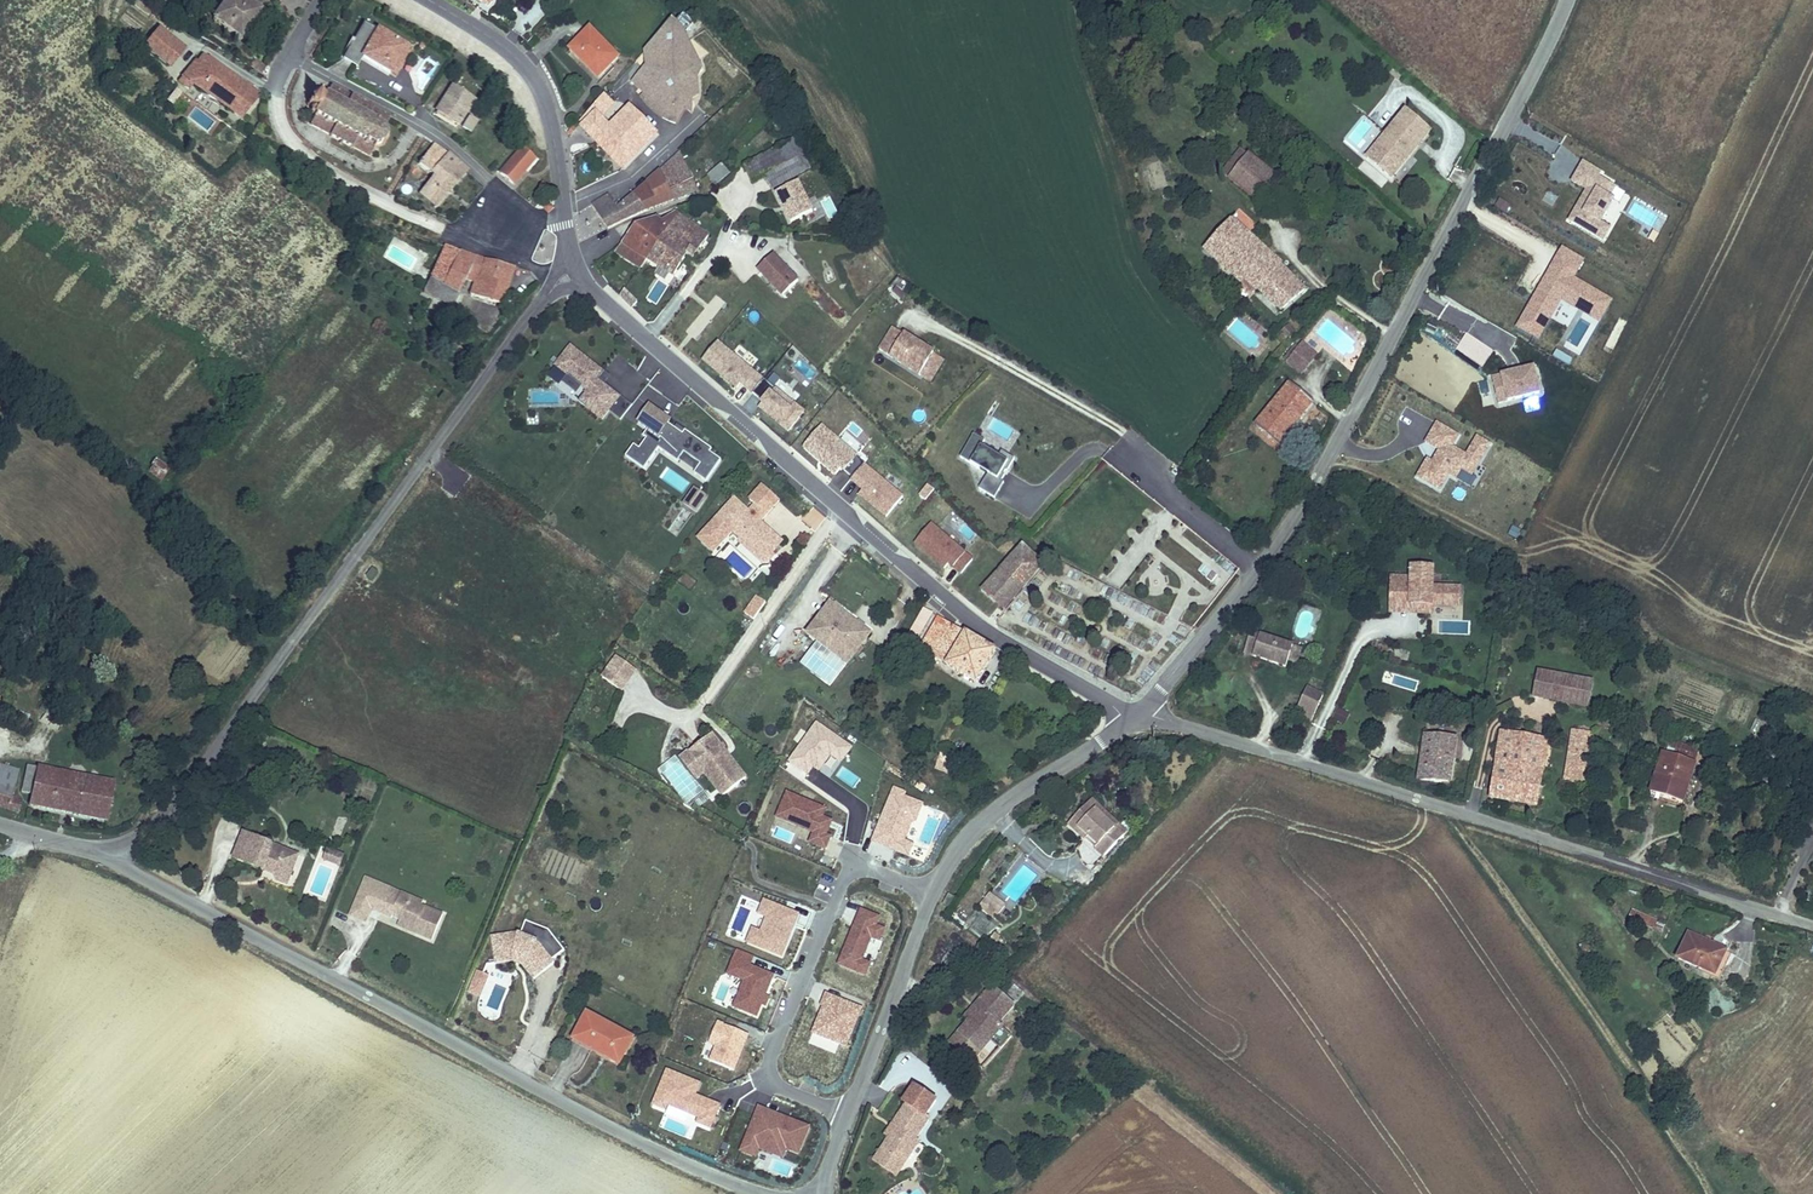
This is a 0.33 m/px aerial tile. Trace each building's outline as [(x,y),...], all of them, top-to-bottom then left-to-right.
[(211,20),(243,41),(265,10),(251,0),(226,0),(211,20)] [(671,20),(648,46),(654,57),(644,66),(631,82),(644,95),(641,98),(647,107),(663,117),(663,120),(676,125),(683,111),(684,110),(684,108),(683,105),(693,100),(699,95),(698,78),(703,68),(685,33),(671,20)] [(365,22),(343,58),(358,68),(364,58),(372,62),(370,65),(388,77),(390,74),(397,78),(415,48),(379,27),(378,29),(365,22)] [(172,68),(189,47),(161,26),(144,45),(172,68)] [(621,57),(589,26),(566,48),(597,80),(621,57)] [(648,46),(643,51),(644,66),(654,57),(648,46)] [(247,119),(264,94),(207,53),(201,60),(198,58),(182,82),(192,90),(196,85),(247,119)] [(268,67),(258,60),(254,66),(264,72),(268,67)] [(313,117),(334,127),(329,136),(328,137),(339,143),(338,144),(340,146),(341,144),(353,150),(354,149),(370,156),(374,148),(382,142),(383,144),(386,143),(385,141),(388,134),(391,134),(391,131),(388,132),(386,126),(389,125),(388,122),(386,123),(390,115),(373,106),(375,104),(371,102),(370,105),(362,101),(364,98),(362,97),(360,99),(354,96),(355,94),(352,93),(352,95),(329,84),(325,93),(318,90),(314,96),(312,95),(311,93),(311,92),(309,93),(310,95),(307,102),(303,104),(303,105),(309,106),(306,113),(313,117)] [(453,84),(434,113),(459,129),(478,100),(453,84)] [(186,113),(197,101),(182,88),(170,102),(186,113)] [(604,95),(580,119),(584,122),(577,127),(621,170),(658,134),(628,104),(609,124),(598,114),(602,110),(606,113),(613,105),(604,95)] [(684,110),(683,111),(692,114),(693,100),(683,105),(684,108),(684,110)] [(1403,106),(1385,129),(1392,134),(1382,147),(1404,166),(1432,131),(1403,106)] [(480,122),(471,116),(463,128),(472,134),(480,122)] [(313,117),(309,126),(329,136),(334,127),(313,117)] [(785,129),(780,121),(767,130),(772,137),(785,129)] [(577,130),(574,126),(567,132),(569,137),(577,130)] [(484,143),(492,136),(485,127),(476,134),(484,143)] [(1382,147),(1392,134),(1385,129),(1364,156),(1392,181),(1404,166),(1382,147)] [(811,171),(795,138),(743,165),(751,183),(765,176),(772,190),(811,171)] [(419,196),(438,211),(471,170),(434,143),(419,164),(434,175),(419,196)] [(539,161),(523,146),(500,171),(516,185),(539,161)] [(1226,178),(1253,198),(1276,175),(1248,152),(1226,178)] [(659,172),(675,201),(699,192),(681,153),(659,172)] [(1602,172),(1583,161),(1570,181),(1584,191),(1567,220),(1603,241),(1611,226),(1602,221),(1614,199),(1619,203),(1626,193),(1617,187),(1599,177),(1602,172)] [(729,174),(721,164),(707,176),(715,185),(729,174)] [(573,187),(572,172),(564,173),(566,188),(573,187)] [(634,194),(645,213),(675,201),(659,172),(634,194)] [(549,186),(544,181),(539,186),(544,191),(549,186)] [(789,224),(813,212),(798,181),(773,193),(789,224)] [(645,213),(634,194),(616,207),(608,195),(592,205),(607,228),(645,213)] [(1498,199),(1493,208),(1507,215),(1512,206),(1498,199)] [(549,214),(555,209),(550,204),(544,210),(549,214)] [(693,260),(708,236),(676,212),(660,222),(669,232),(647,261),(658,268),(654,274),(665,280),(668,275),(673,278),(688,257),(693,260)] [(657,217),(634,225),(621,244),(636,252),(629,263),(641,270),(647,261),(669,232),(660,222),(657,217)] [(1280,312),(1307,288),(1281,265),(1283,263),(1230,217),(1201,249),(1251,295),(1257,291),(1280,312)] [(1660,235),(1652,230),(1647,240),(1655,243),(1660,235)] [(621,244),(614,253),(629,263),(636,252),(621,244)] [(478,256),(445,245),(439,259),(456,264),(451,278),(467,284),(470,278),(478,256)] [(1562,248),(1517,327),(1541,340),(1561,301),(1604,322),(1613,302),(1573,279),(1585,260),(1562,248)] [(756,272),(780,297),(798,280),(773,255),(756,272)] [(517,267),(478,256),(470,278),(464,291),(502,306),(517,267)] [(456,264),(439,259),(433,272),(444,275),(451,278),(456,264)] [(433,272),(423,293),(434,298),(444,275),(433,272)] [(444,275),(434,298),(456,308),(462,297),(464,291),(467,284),(451,278),(444,275)] [(627,289),(619,294),(628,309),(636,303),(627,289)] [(935,352),(892,327),(877,350),(931,383),(945,361),(933,355),(935,352)] [(1493,351),(1464,332),(1453,350),(1482,369),(1493,351)] [(1318,355),(1299,340),(1282,361),(1302,376),(1318,355)] [(764,378),(718,341),(700,361),(736,390),(740,385),(752,394),(764,378)] [(604,372),(569,345),(553,367),(565,376),(560,382),(576,394),(581,388),(585,392),(578,402),(602,422),(609,413),(621,421),(632,406),(598,380),(604,372)] [(1533,365),(1488,375),(1496,405),(1541,395),(1533,365)] [(1253,423),(1281,446),(1314,403),(1288,381),(1253,423)] [(805,411),(776,388),(772,392),(769,391),(757,403),(760,404),(756,408),(788,433),(805,411)] [(1537,398),(1522,401),(1525,414),(1540,410),(1537,398)] [(672,420),(649,405),(635,424),(644,430),(640,436),(645,439),(638,448),(632,444),(623,457),(643,470),(658,450),(677,463),(683,454),(699,464),(693,473),(706,482),(721,460),(709,453),(712,449),(684,430),(682,434),(668,424),(672,420)] [(1459,436),(1435,422),(1424,443),(1418,447),(1424,458),(1414,479),(1439,494),(1449,477),(1456,480),(1461,471),(1472,477),(1491,444),(1475,435),(1465,453),(1453,447),(1459,436)] [(858,456),(821,425),(801,448),(835,476),(840,470),(843,473),(858,456)] [(985,442),(973,434),(960,457),(987,474),(978,489),(995,499),(1004,482),(998,479),(1008,462),(982,447),(985,442)] [(167,462),(149,450),(141,463),(157,476),(167,462)] [(904,496),(865,464),(850,482),(862,492),(859,497),(886,519),(904,496)] [(753,505),(748,510),(733,496),(695,539),(712,554),(732,534),(738,539),(753,548),(759,551),(764,545),(773,553),(783,542),(761,523),(780,501),(761,484),(747,499),(753,505)] [(707,497),(693,487),(680,504),(695,514),(707,497)] [(931,524),(912,544),(943,571),(947,566),(958,575),(972,558),(931,524)] [(759,551),(753,548),(738,539),(738,544),(759,565),(768,565),(775,556),(773,553),(764,545),(759,551)] [(1045,565),(1021,544),(979,590),(1000,611),(1045,565)] [(1389,576),(1388,614),(1433,616),(1433,608),(1462,609),(1462,588),(1434,586),(1435,567),(1409,566),(1408,577),(1389,576)] [(743,614),(752,621),(766,602),(756,595),(743,614)] [(803,634),(846,665),(872,632),(829,601),(803,634)] [(1164,623),(1166,615),(1143,607),(1141,615),(1164,623)] [(934,614),(923,608),(904,639),(916,645),(934,614)] [(936,616),(918,646),(934,659),(954,627),(936,616)] [(976,684),(996,649),(954,627),(934,659),(976,684)] [(1243,654),(1285,667),(1294,644),(1251,630),(1243,654)] [(622,693),(637,671),(615,656),(600,678),(622,693)] [(1587,711),(1592,688),(1532,672),(1526,697),(1587,711)] [(1306,689),(1299,707),(1316,714),(1323,696),(1306,689)] [(1316,714),(1299,707),(1296,715),(1312,722),(1316,714)] [(1344,725),(1350,714),(1338,708),(1332,719),(1344,725)] [(852,748),(817,725),(788,763),(808,776),(814,768),(831,779),(852,748)] [(1487,801),(1538,809),(1550,739),(1499,731),(1487,801)] [(748,777),(712,733),(676,759),(696,782),(703,776),(721,798),(748,777)] [(1416,782),(1451,784),(1458,737),(1422,734),(1416,782)] [(1589,787),(1595,748),(1568,744),(1562,783),(1589,787)] [(945,772),(950,757),(937,752),(931,767),(945,772)] [(1697,763),(1665,752),(1650,793),(1683,805),(1697,763)] [(115,782),(29,762),(23,788),(33,791),(30,802),(108,819),(115,782)] [(20,810),(25,798),(16,796),(22,770),(0,764),(0,804),(20,810)] [(916,822),(924,804),(904,796),(906,792),(895,788),(871,842),(900,853),(913,821),(916,822)] [(827,808),(786,792),(773,819),(811,833),(806,843),(825,852),(832,837),(827,834),(833,821),(823,817),(827,808)] [(1078,817),(1070,824),(1083,835),(1087,831),(1104,846),(1119,829),(1110,821),(1092,806),(1097,801),(1088,793),(1071,811),(1078,817)] [(1114,816),(1097,801),(1092,806),(1110,821),(1114,816)] [(1078,817),(1071,811),(1064,818),(1070,824),(1078,817)] [(277,883),(290,888),(303,854),(243,831),(231,859),(266,873),(267,870),(273,872),(277,883)] [(1083,835),(1100,850),(1104,846),(1087,831),(1083,835)] [(325,859),(341,866),(343,861),(338,859),(340,853),(330,849),(325,859)] [(373,912),(380,915),(377,921),(433,944),(445,914),(423,905),(425,901),(366,877),(349,915),(368,923),(373,912)] [(976,899),(991,911),(997,903),(983,892),(976,899)] [(798,916),(763,902),(758,913),(769,917),(762,933),(753,930),(748,942),(782,955),(798,916)] [(881,917),(859,909),(836,966),(865,978),(871,963),(863,960),(871,940),(880,944),(885,929),(877,926),(881,917)] [(1631,920),(1653,929),(1657,920),(1634,911),(1631,920)] [(496,966),(515,963),(523,967),(534,981),(557,962),(555,960),(567,951),(550,930),(527,921),(522,934),(517,932),(490,936),(496,966)] [(1687,935),(1674,960),(1711,979),(1724,954),(1687,935)] [(754,957),(737,951),(726,975),(744,982),(733,1008),(757,1017),(762,1005),(765,1006),(768,999),(766,998),(774,976),(750,967),(754,957)] [(1730,957),(1724,954),(1711,979),(1718,982),(1730,957)] [(491,976),(477,970),(467,994),(481,999),(491,976)] [(966,1022),(946,1044),(974,1064),(1004,1029),(1000,1026),(1017,1007),(991,985),(962,1018),(966,1022)] [(862,1008),(824,993),(805,1042),(836,1056),(839,1046),(847,1048),(862,1008)] [(638,1037),(588,1010),(570,1041),(621,1067),(638,1037)] [(749,1036),(715,1021),(705,1046),(713,1050),(707,1061),(734,1073),(749,1036)] [(701,1084),(666,1070),(650,1106),(666,1112),(668,1107),(695,1118),(693,1125),(710,1132),(721,1106),(696,1095),(701,1084)] [(927,1117),(937,1102),(912,1084),(900,1103),(904,1106),(883,1135),(886,1139),(871,1162),(896,1179),(920,1144),(917,1141),(931,1120),(927,1117)] [(810,1127),(756,1106),(737,1152),(756,1158),(760,1151),(783,1159),(787,1152),(798,1156),(810,1127)]
